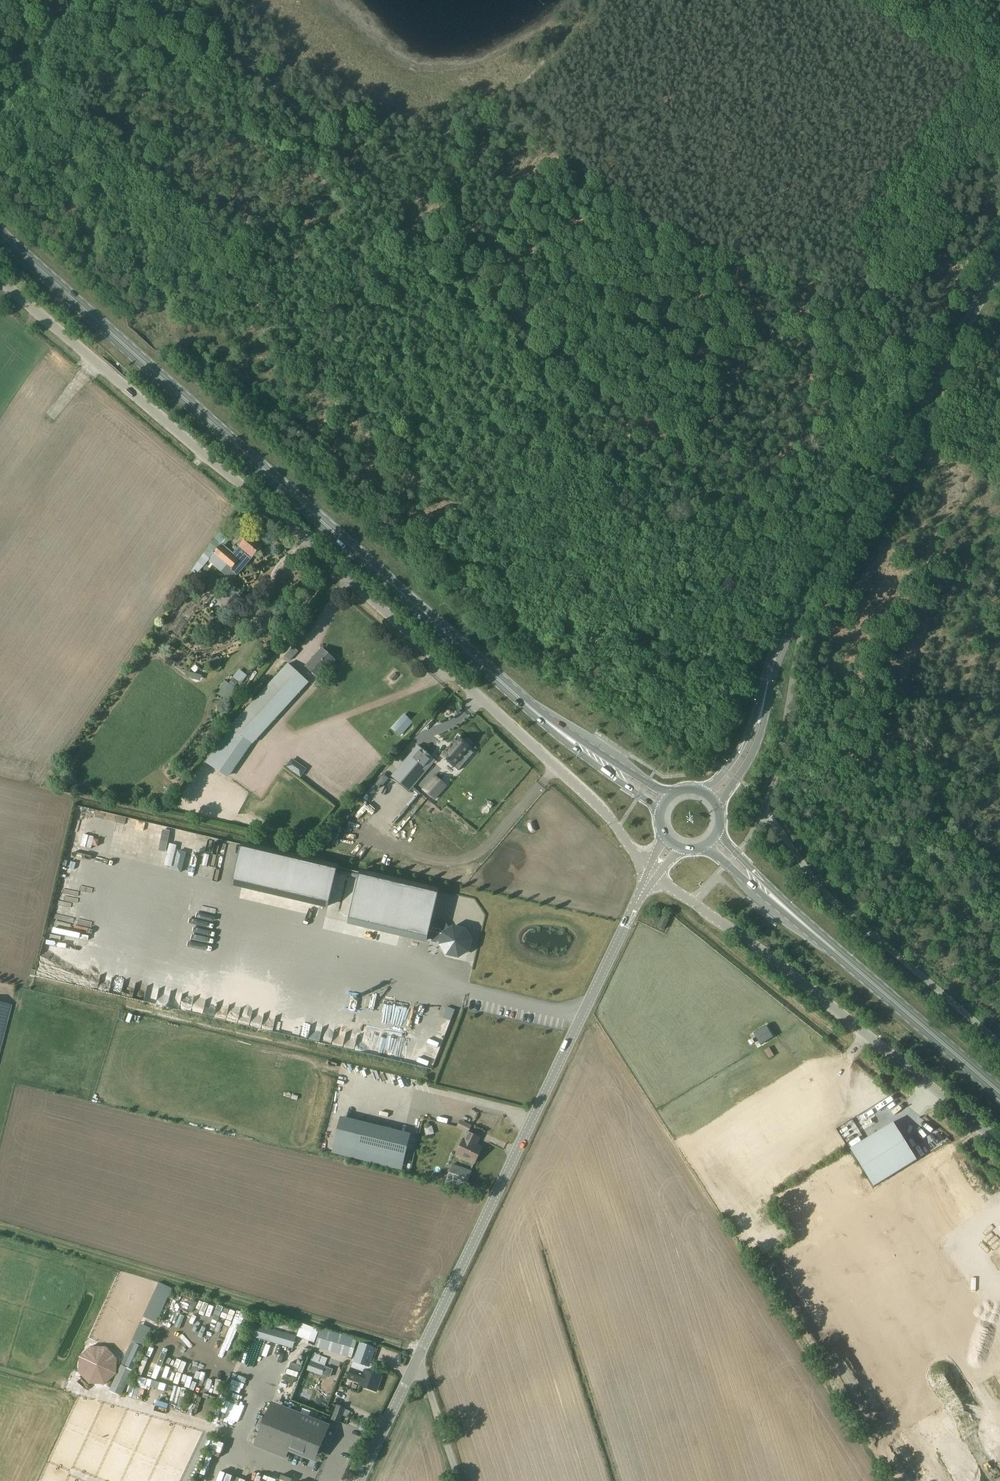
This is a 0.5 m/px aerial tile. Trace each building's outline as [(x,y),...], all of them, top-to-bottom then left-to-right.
[(40,380),(34,388),(42,394),(48,386),(40,380)] [(246,535),(251,529),(245,524),(240,530),(246,535)] [(220,545),(209,558),(210,559),(210,560),(223,571),(233,580),(263,546),(249,534),(233,553),(222,544),(221,545),(220,545)] [(235,600),(241,592),(233,585),(226,593),(235,600)] [(291,622),(296,615),(292,613),(295,609),(290,606),(288,609),(285,607),(281,614),(287,619),(291,622)] [(272,633),(284,635),(285,627),(273,626),(272,633)] [(322,649),(306,666),(318,677),(329,665),(328,664),(333,659),(322,649)] [(290,661),(294,657),(288,652),(284,656),(290,661)] [(309,681),(289,663),(231,728),(230,728),(206,763),(226,777),(250,742),(252,744),(259,736),(260,736),(309,681)] [(229,684),(220,696),(229,703),(238,692),(229,684)] [(390,728),(401,738),(414,723),(403,714),(390,728)] [(461,756),(468,748),(469,748),(469,747),(464,743),(465,743),(463,742),(458,737),(442,756),(447,760),(447,761),(448,762),(459,771),(467,761),(461,756)] [(419,745),(392,776),(410,792),(437,760),(419,745)] [(254,791),(265,776),(259,772),(249,787),(254,791)] [(435,801),(448,786),(436,776),(435,775),(422,790),(429,796),(435,801)] [(304,802),(308,796),(294,786),(290,792),(304,802)] [(420,807),(424,811),(433,801),(428,797),(420,807)] [(310,798),(306,804),(324,816),(328,811),(310,798)] [(251,803),(241,822),(248,825),(258,807),(251,803)] [(294,819),(299,814),(287,804),(283,810),(294,819)] [(289,826),(293,820),(279,808),(274,814),(289,826)] [(319,825),(323,818),(307,808),(303,815),(319,825)] [(296,822),(309,829),(312,823),(300,816),(296,822)] [(305,838),(309,833),(297,822),(292,827),(305,838)] [(328,906),(337,867),(242,845),(233,884),(328,906)] [(361,873),(349,922),(427,940),(427,939),(442,942),(441,945),(447,954),(458,957),(468,951),(471,940),(465,930),(454,928),(450,930),(445,921),(432,919),(438,891),(361,873)] [(662,916),(657,927),(664,930),(669,919),(662,916)] [(11,1004),(0,1002),(0,1048),(11,1004)] [(767,1040),(773,1036),(766,1026),(761,1030),(767,1040)] [(20,1084),(21,1078),(9,1075),(7,1081),(20,1084)] [(724,1120),(731,1116),(728,1112),(721,1116),(724,1120)] [(893,1121),(850,1148),(874,1185),(916,1159),(893,1121)] [(405,1141),(359,1130),(353,1154),(400,1165),(405,1141)] [(479,1138),(468,1132),(465,1140),(464,1139),(456,1154),(475,1163),(482,1148),(476,1145),(479,1138)] [(838,1141),(834,1144),(841,1157),(846,1154),(838,1141)] [(452,1165),(445,1185),(455,1188),(456,1185),(465,1188),(471,1171),(452,1165)] [(939,1254),(942,1260),(952,1255),(949,1249),(939,1254)] [(293,1348),(296,1336),(255,1324),(252,1336),(293,1348)] [(348,1357),(354,1338),(321,1328),(315,1347),(348,1357)] [(369,1367),(376,1348),(359,1342),(352,1361),(369,1367)] [(311,1362),(307,1371),(322,1377),(323,1375),(326,1367),(311,1362)] [(332,1370),(326,1367),(323,1375),(329,1378),(332,1370)] [(361,1383),(360,1386),(376,1391),(381,1376),(365,1370),(364,1373),(351,1368),(347,1378),(361,1383)] [(232,1396),(245,1402),(253,1383),(258,1385),(260,1380),(250,1376),(248,1381),(240,1377),(232,1396)] [(857,1378),(851,1380),(854,1390),(860,1388),(857,1378)] [(79,1400),(93,1405),(95,1399),(81,1395),(79,1400)] [(196,1409),(198,1401),(191,1399),(189,1407),(196,1409)] [(232,1400),(230,1405),(242,1410),(244,1404),(232,1400)] [(271,1402),(269,1406),(280,1410),(281,1405),(271,1402)] [(345,1408),(339,1406),(334,1418),(340,1421),(345,1408)] [(284,1408),(282,1412),(293,1416),(294,1412),(284,1408)] [(189,1421),(195,1423),(198,1412),(192,1411),(189,1421)] [(299,1423),(268,1411),(255,1444),(286,1457),(289,1449),(311,1458),(314,1450),(316,1451),(318,1447),(320,1448),(329,1427),(302,1416),(299,1423)] [(892,1440),(903,1433),(899,1428),(889,1435),(892,1440)] [(911,1445),(917,1453),(922,1449),(916,1441),(911,1445)] [(211,1455),(210,1455),(209,1461),(208,1460),(206,1466),(215,1469),(222,1447),(214,1445),(211,1455)] [(927,1457),(921,1460),(929,1477),(935,1474),(927,1457)] [(215,1473),(203,1470),(200,1480),(212,1480),(215,1473)]
